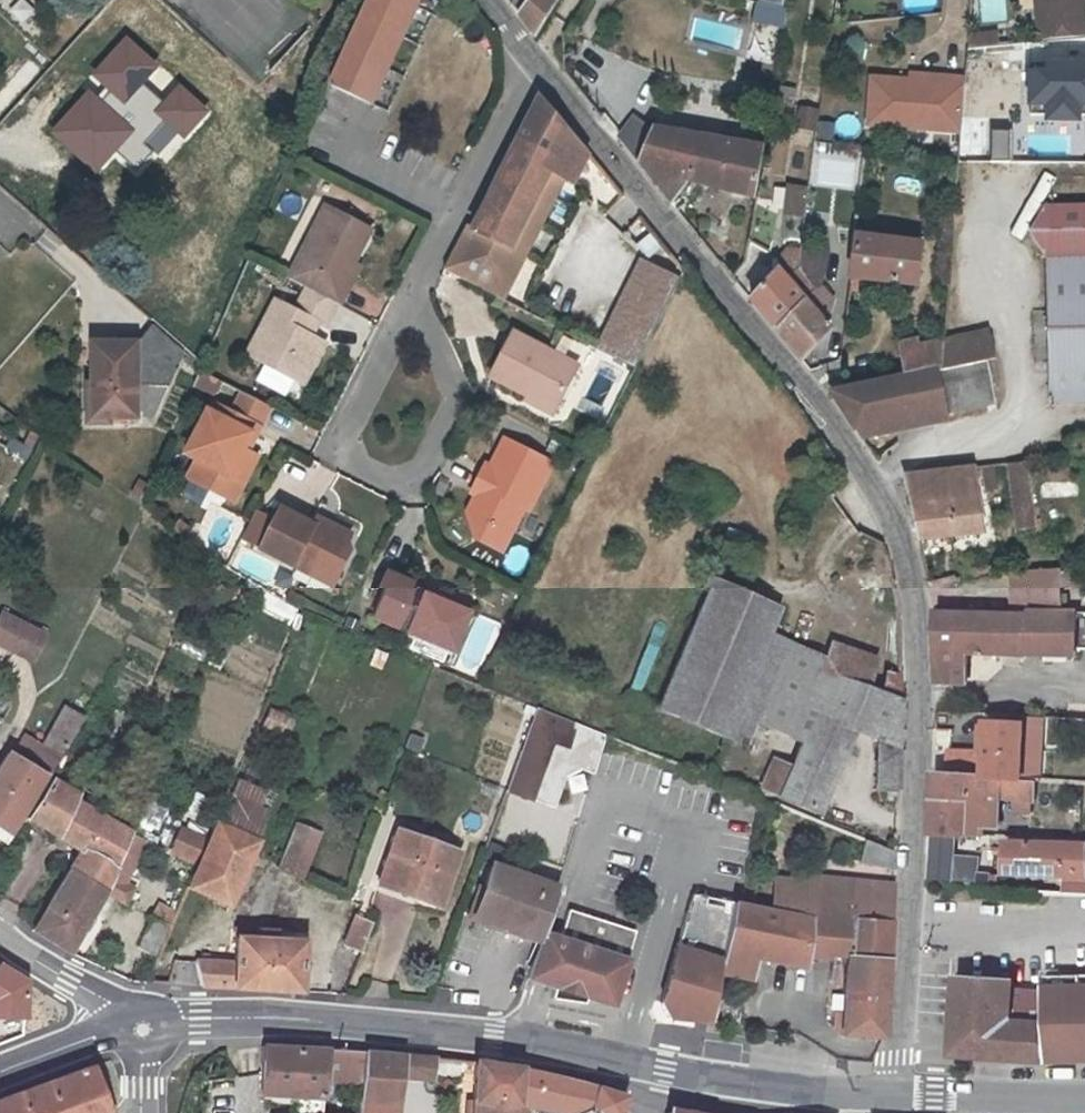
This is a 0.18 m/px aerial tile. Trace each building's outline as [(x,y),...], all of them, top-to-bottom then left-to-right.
[(409,4),(410,0),(369,0),(331,84),(366,99),(409,4)] [(520,16),(538,39),(562,0),(534,0),(520,16)] [(1040,42),(1084,38),(1084,12),(1084,0),(1037,0),(1040,42)] [(751,22),(783,26),(786,7),(754,2),(751,22)] [(996,30),(967,31),(968,45),(996,43),(996,30)] [(1084,158),(1084,61),(1023,61),(1024,159),(1084,158)] [(913,75),(912,82),(943,84),(943,77),(913,75)] [(912,82),(874,79),(870,126),(962,133),(966,79),(943,77),(943,84),(912,82)] [(539,97),(473,227),(510,246),(550,169),(562,175),(572,181),(590,154),(539,97)] [(816,128),(816,107),(794,107),(794,128),(816,128)] [(630,146),(643,123),(631,116),(617,138),(630,146)] [(989,162),(1012,162),(1013,130),(989,129),(989,162)] [(683,182),(760,203),(768,151),(657,132),(640,167),(674,207),(683,182)] [(550,169),(510,246),(522,252),(562,175),(550,169)] [(1014,228),(1024,233),(1054,179),(1043,173),(1014,228)] [(807,221),(810,194),(791,191),(787,219),(807,221)] [(620,228),(637,215),(625,200),(608,213),(620,228)] [(1046,205),(1030,231),(1050,260),(1050,406),(1084,406),(1084,204),(1046,205)] [(337,304),(340,305),(348,289),(343,287),(354,265),(371,231),(327,208),(292,281),(310,289),(337,304)] [(781,217),(763,215),(758,245),(775,255),(781,217)] [(898,240),(870,236),(871,221),(859,220),(856,248),(855,260),(853,279),(920,288),(928,228),(900,224),(898,240)] [(500,297),(522,252),(510,246),(473,227),(468,224),(446,269),(500,297)] [(651,228),(638,238),(649,251),(662,241),(651,228)] [(856,248),(835,245),(833,257),(855,260),(856,248)] [(803,268),(821,290),(832,280),(805,249),(804,256),(803,268)] [(783,262),(782,274),(753,303),(779,334),(821,290),(803,268),(804,256),(792,255),(783,262)] [(680,278),(643,259),(598,349),(634,368),(680,278)] [(348,289),(359,267),(354,265),(343,287),(348,289)] [(278,303),(250,357),(297,381),(315,347),(308,344),(312,336),(318,324),(325,327),(337,304),(310,289),(298,313),(278,303)] [(834,305),(821,290),(779,334),(804,363),(834,334),(820,319),(834,305)] [(99,346),(100,348),(165,405),(189,350),(161,326),(142,346),(99,346)] [(946,370),(1019,355),(1024,354),(1019,328),(941,343),(946,370)] [(514,332),(490,377),(526,395),(552,409),(554,410),(578,366),(514,332)] [(305,385),(326,344),(312,336),(308,344),(315,347),(297,381),(305,385)] [(946,370),(941,343),(904,350),(908,377),(946,370)] [(165,405),(100,348),(100,390),(106,390),(107,416),(160,417),(165,405)] [(1019,355),(946,370),(908,377),(831,392),(864,442),(947,424),(946,419),(1025,403),(1019,355)] [(202,374),(196,389),(215,399),(221,395),(225,385),(202,374)] [(271,409),(244,395),(234,415),(216,405),(188,456),(198,461),(211,468),(200,488),(228,502),(248,463),(239,458),(255,427),(261,429),(271,409)] [(524,400),(550,414),(552,409),(526,395),(524,400)] [(259,458),(249,453),(261,429),(255,427),(239,458),(248,463),(228,502),(235,506),(259,458)] [(552,463),(504,439),(490,467),(485,465),(476,482),(481,484),(476,496),(467,513),(473,531),(492,525),(510,534),(524,507),(529,509),(552,463)] [(198,461),(187,481),(200,488),(211,468),(198,461)] [(1015,529),(1035,525),(1024,461),(1004,465),(1015,529)] [(921,542),(990,533),(980,468),(908,479),(921,542)] [(476,482),(471,493),(476,496),(481,484),(476,482)] [(263,547),(261,551),(314,577),(318,569),(338,579),(352,552),(349,542),(332,534),(322,537),(313,533),(317,527),(315,526),(281,510),(263,547)] [(257,515),(245,538),(263,547),(274,523),(257,515)] [(349,542),(352,535),(319,519),(315,526),(317,527),(313,533),(322,537),(332,534),(349,542)] [(181,521),(177,528),(186,534),(190,527),(181,521)] [(475,539),(502,551),(510,534),(492,525),(473,531),(475,539)] [(314,577),(334,587),(338,579),(318,569),(314,577)] [(373,616),(448,647),(463,611),(422,594),(424,588),(390,573),(373,616)] [(1064,575),(1014,578),(1016,618),(1029,618),(1029,613),(1066,614),(1064,575)] [(777,669),(788,644),(769,636),(781,607),(708,577),(654,707),(745,746),(756,720),(777,669)] [(463,611),(466,605),(424,588),(422,594),(463,611)] [(263,591),(255,605),(280,619),(288,605),(263,591)] [(937,682),(954,683),(969,684),(971,658),(1083,658),(1084,613),(1066,614),(1029,613),(1029,618),(1016,618),(938,614),(937,682)] [(0,614),(0,644),(31,660),(43,636),(0,614)] [(176,653),(200,660),(205,646),(181,639),(176,653)] [(831,641),(823,658),(818,671),(866,689),(876,658),(831,641)] [(818,671),(823,658),(788,644),(777,669),(789,675),(768,724),(791,734),(818,671)] [(885,696),(866,689),(818,671),(791,734),(789,737),(801,743),(789,771),(778,766),(768,787),(779,792),(774,804),(815,821),(853,734),(882,741),(901,744),(903,707),(902,666),(886,665),(885,696)] [(789,675),(777,669),(756,720),(768,724),(789,675)] [(298,721),(295,720),(300,707),(273,696),(260,726),(291,739),(298,721)] [(539,707),(508,791),(555,808),(567,776),(581,768),(594,774),(607,735),(539,707)] [(60,754),(80,719),(65,709),(41,748),(23,737),(12,754),(7,752),(0,763),(0,825),(10,831),(43,775),(47,777),(60,754)] [(991,723),(988,764),(979,763),(979,755),(954,754),(953,776),(1033,780),(1050,781),(1051,761),(1029,760),(1031,726),(991,723)] [(882,741),(879,787),(898,789),(901,744),(882,741)] [(953,776),(936,775),(934,802),(973,805),(972,826),(1000,828),(1001,799),(1012,799),(1011,828),(1031,830),(1033,780),(953,776)] [(80,849),(69,867),(34,924),(32,928),(68,952),(103,896),(125,909),(132,896),(119,889),(141,837),(113,822),(119,812),(106,803),(100,814),(75,800),(79,795),(51,778),(27,817),(80,849)] [(971,837),(972,826),(973,805),(934,802),(932,835),(952,836),(971,837)] [(230,902),(258,836),(220,818),(190,885),(230,902)] [(184,864),(199,834),(178,822),(162,853),(184,864)] [(291,834),(312,845),(317,834),(296,824),(291,834)] [(441,904),(461,853),(402,831),(382,882),(441,904)] [(291,834),(276,867),(297,877),(312,845),(291,834)] [(952,836),(932,835),(929,881),(973,883),(975,858),(951,856),(952,836)] [(894,871),(895,854),(868,843),(861,857),(894,871)] [(1009,845),(1007,875),(1066,878),(1065,889),(1084,891),(1084,847),(1009,845)] [(491,865),(476,911),(543,932),(558,887),(491,865)] [(855,921),(853,956),(889,959),(893,886),(812,877),(811,881),(792,879),(772,877),(771,909),(791,912),(812,917),(855,921)] [(736,902),(697,894),(664,1002),(671,1014),(674,1014),(715,1020),(723,973),(727,952),(736,902)] [(736,902),(727,952),(756,958),(768,960),(809,969),(810,955),(810,953),(808,953),(808,918),(791,914),(791,912),(771,909),(756,906),(736,902)] [(612,1005),(620,982),(637,931),(569,909),(559,937),(543,932),(528,978),(553,987),(549,1000),(612,1005)] [(812,917),(791,912),(791,914),(808,918),(808,953),(810,953),(810,955),(849,958),(847,974),(843,1034),(884,1037),(885,1035),(889,959),(853,956),(855,921),(812,917)] [(159,957),(167,939),(173,925),(154,916),(140,947),(159,957)] [(354,918),(343,946),(359,952),(369,925),(354,918)] [(238,931),(266,933),(267,925),(239,924),(238,931)] [(238,931),(235,961),(232,985),(302,989),(306,935),(266,933),(238,931)] [(14,994),(15,982),(32,970),(33,967),(0,946),(0,990),(14,994)] [(727,952),(723,973),(753,979),(756,958),(727,952)] [(200,983),(232,985),(235,961),(193,959),(200,983)] [(12,1015),(71,1028),(78,994),(32,970),(15,982),(14,994),(12,1015)] [(1042,978),(1042,985),(1043,990),(1084,990),(1084,977),(1042,978)] [(1046,1064),(1045,1036),(1045,1026),(1043,995),(1010,993),(1010,983),(956,980),(951,1058),(1046,1064)] [(1043,990),(1043,995),(1045,1026),(1045,1036),(1046,1064),(1084,1063),(1084,990),(1043,990)] [(363,1081),(367,1050),(264,1044),(260,1091),(326,1094),(327,1079),(363,1081)] [(405,1060),(402,1054),(367,1050),(363,1081),(360,1112),(398,1112),(402,1077),(458,1081),(460,1059),(436,1057),(429,1063),(405,1060)] [(489,1062),(476,1061),(472,1112),(516,1112),(517,1103),(521,1067),(489,1062)] [(94,1065),(0,1099),(0,1112),(111,1112),(94,1065)] [(628,1096),(521,1067),(517,1103),(560,1111),(570,1112),(579,1112),(589,1110),(598,1112),(624,1112),(628,1096)]
